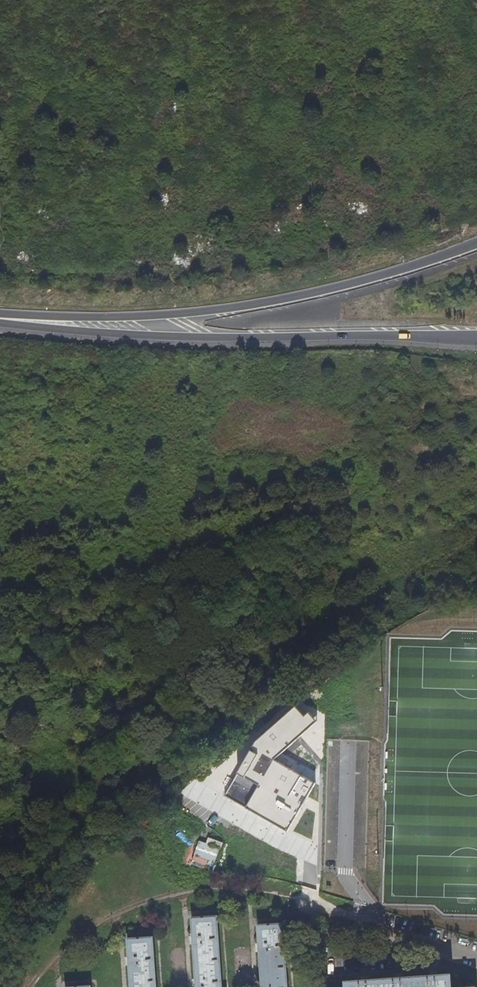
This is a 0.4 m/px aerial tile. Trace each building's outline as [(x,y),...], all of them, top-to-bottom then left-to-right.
[(312,720),(293,702),(254,736),(222,792),(284,829),(312,781),(270,758),(312,720)] [(186,823),(183,828),(195,835),(198,830),(186,823)] [(207,837),(205,843),(197,840),(192,855),(215,863),(222,842),(207,837)] [(198,986),(222,986),(218,917),(194,919),(198,986)] [(259,927),(263,986),(288,986),(284,925),(259,927)] [(129,940),(133,986),(157,986),(154,938),(129,940)] [(451,975),(348,983),(348,986),(452,986),(451,975)]
